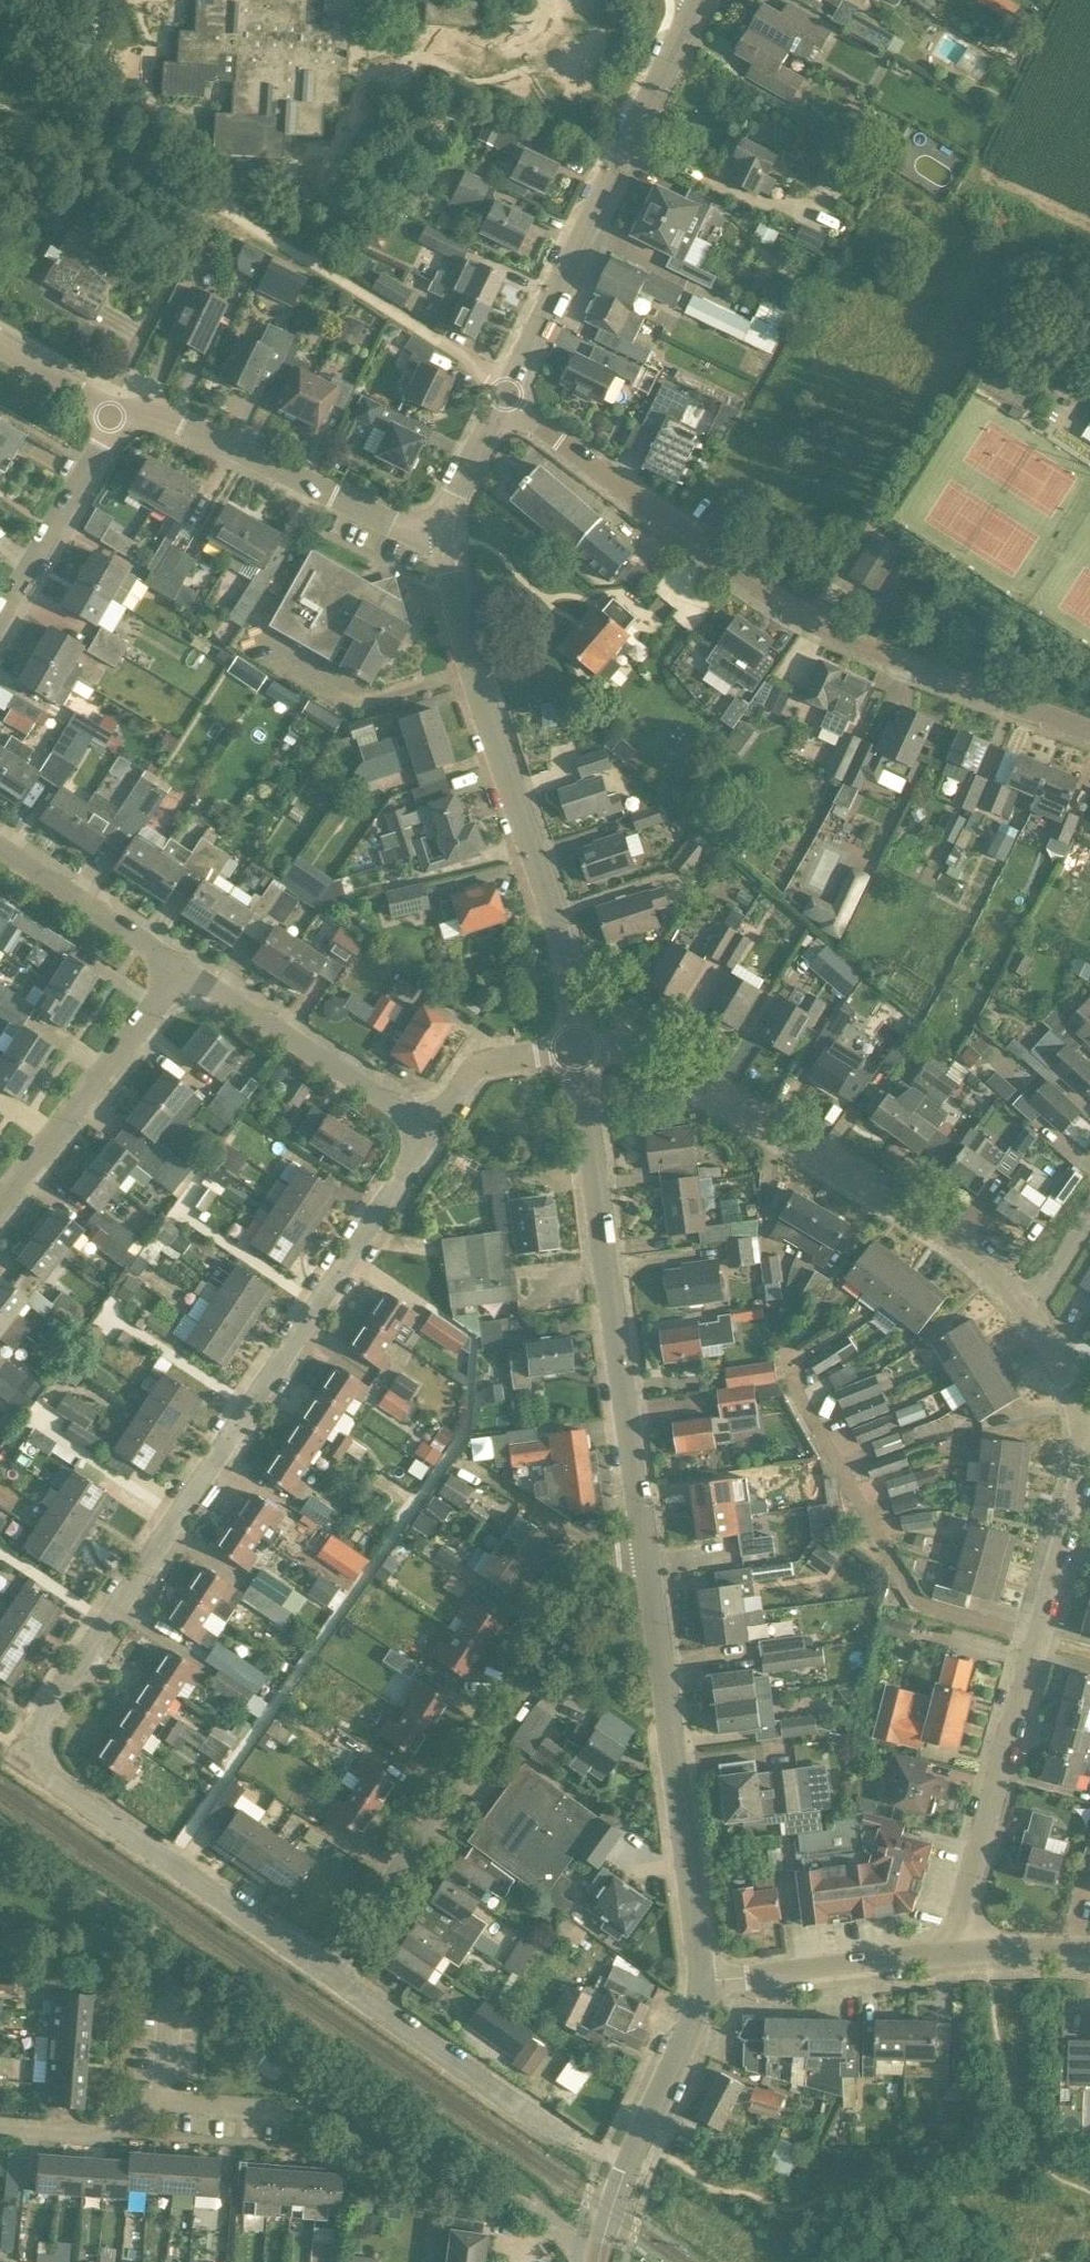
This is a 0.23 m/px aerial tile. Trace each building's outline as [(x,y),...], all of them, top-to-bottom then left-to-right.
[(159,96),(202,99),(203,83),(218,84),(219,78),(234,79),(231,115),(215,114),(214,136),(213,154),(213,155),(234,156),(283,159),(285,135),(295,136),(323,138),(325,106),(340,107),(342,76),(348,76),(349,61),(350,61),(350,53),(349,53),(351,31),(351,22),(337,21),(336,26),(323,26),(321,25),(307,25),(309,0),(209,0),(209,2),(194,1),(192,31),(192,33),(179,32),(177,64),(161,63),(160,80),(159,94),(159,96)] [(839,8),(843,0),(824,0),(839,8)] [(1007,0),(977,0),(1008,23),(1019,8),(1007,0)] [(814,46),(820,50),(832,29),(804,13),(797,25),(766,7),(752,31),(789,52),(805,61),(814,46)] [(886,52),(895,37),(856,14),(847,30),(886,52)] [(781,67),(789,52),(752,31),(738,55),(769,73),(762,86),(791,102),(798,89),(793,86),(798,77),(781,67)] [(974,76),(986,57),(945,32),(933,51),(974,76)] [(480,141),(519,160),(510,179),(505,190),(523,198),(528,187),(543,194),(556,166),(516,147),(521,136),(489,121),(480,141)] [(740,159),(730,180),(760,195),(762,191),(770,195),(777,181),(767,176),(777,157),(745,141),(736,157),(740,159)] [(890,144),(889,161),(902,162),(903,145),(890,144)] [(857,165),(834,150),(816,177),(839,192),(857,165)] [(424,157),(413,178),(428,186),(439,165),(424,157)] [(489,214),(479,234),(515,252),(530,220),(483,197),(488,185),(464,174),(453,197),(489,214)] [(650,192),(641,209),(697,236),(715,200),(691,188),(685,200),(657,187),(654,194),(650,192)] [(30,194),(24,206),(47,219),(54,207),(30,194)] [(633,236),(685,262),(697,236),(641,209),(632,227),(636,229),(633,236)] [(820,252),(827,239),(800,225),(794,238),(820,252)] [(60,302),(92,321),(126,264),(69,231),(58,250),(64,254),(60,261),(56,259),(45,280),(66,292),(60,302)] [(441,236),(434,250),(462,264),(469,250),(441,236)] [(264,254),(244,244),(236,260),(237,271),(252,278),(264,255),(264,254)] [(615,258),(597,294),(632,310),(639,296),(652,302),(654,297),(675,307),(683,291),(615,258)] [(270,262),(256,291),(292,308),(306,279),(270,262)] [(439,275),(435,283),(487,309),(502,276),(476,264),(466,287),(439,275)] [(711,289),(717,278),(693,266),(687,277),(711,289)] [(382,274),(372,290),(401,309),(411,293),(382,274)] [(446,327),(473,339),(487,309),(435,283),(435,284),(431,282),(427,291),(431,292),(457,305),(446,327)] [(226,306),(192,289),(169,337),(203,354),(204,353),(200,351),(206,338),(210,340),(226,306)] [(13,296),(7,293),(3,301),(8,304),(13,296)] [(588,319),(586,321),(603,329),(597,342),(645,366),(652,352),(634,343),(645,319),(631,313),(632,312),(631,312),(632,310),(597,294),(597,295),(599,296),(595,304),(592,303),(585,318),(588,319)] [(696,294),(686,314),(772,355),(792,314),(763,300),(752,322),(696,294)] [(363,324),(351,319),(345,332),(357,337),(363,324)] [(387,337),(395,336),(398,330),(392,325),(387,326),(383,333),(387,337)] [(238,386),(243,388),(250,392),(253,386),(257,387),(261,379),(269,383),(291,337),(269,326),(259,346),(240,337),(227,363),(220,378),(222,382),(233,388),(238,386)] [(435,414),(451,380),(424,367),(426,362),(434,350),(412,336),(404,347),(413,353),(407,365),(408,369),(415,372),(403,398),(435,414)] [(286,383),(274,408),(298,419),(317,380),(305,373),(309,365),(287,354),(276,378),(286,383)] [(603,403),(616,376),(634,385),(641,371),(614,357),(607,370),(585,359),(577,355),(563,384),(577,391),(575,395),(587,401),(589,397),(603,403)] [(739,412),(743,404),(679,372),(674,380),(739,412)] [(333,376),(329,385),(317,380),(298,419),(320,430),(332,406),(345,412),(357,388),(333,376)] [(643,426),(660,434),(643,470),(644,470),(646,467),(653,470),(653,471),(683,485),(684,484),(681,482),(689,466),(693,468),(701,452),(697,450),(705,434),(680,422),(692,398),(663,384),(643,426)] [(1089,399),(1075,389),(1064,407),(1089,423),(1089,399)] [(402,430),(408,418),(368,399),(362,396),(352,420),(371,430),(373,427),(386,433),(375,456),(407,472),(422,440),(402,430)] [(0,422),(0,473),(3,474),(25,436),(0,422)] [(147,460),(129,491),(155,506),(173,475),(147,460)] [(575,552),(609,581),(632,553),(609,534),(612,530),(601,521),(602,520),(540,466),(530,479),(526,476),(518,485),(522,488),(512,500),(574,553),(575,552)] [(197,489),(173,475),(155,506),(169,514),(159,531),(174,540),(192,509),(187,506),(197,489)] [(205,540),(233,556),(253,521),(226,504),(205,540)] [(260,572),(272,550),(280,537),(253,521),(233,556),(227,567),(238,574),(245,563),(260,572)] [(132,542),(108,528),(100,542),(123,555),(132,542)] [(850,576),(878,593),(902,554),(874,537),(850,576)] [(184,553),(172,545),(166,555),(155,574),(167,581),(184,553)] [(126,572),(93,552),(76,581),(109,600),(126,572)] [(400,602),(311,552),(268,626),(327,659),(360,601),(399,623),(404,616),(400,602)] [(184,553),(167,581),(180,588),(182,584),(196,560),(184,553)] [(167,581),(155,574),(151,572),(144,584),(172,600),(180,588),(167,581)] [(252,611),(269,582),(255,574),(228,619),(241,628),(252,611)] [(63,604),(95,623),(109,600),(76,581),(63,604)] [(180,588),(172,600),(188,610),(198,593),(182,584),(180,588)] [(609,657),(629,634),(627,632),(638,619),(614,599),(603,612),(600,609),(566,649),(595,674),(596,672),(608,682),(620,667),(609,657)] [(405,626),(399,623),(360,601),(327,659),(369,683),(384,656),(388,659),(407,627),(405,626)] [(772,663),(763,657),(773,643),(738,618),(708,661),(714,665),(711,669),(733,685),(736,680),(752,692),(772,663)] [(82,647),(49,628),(32,656),(75,681),(82,669),(72,664),(82,647)] [(101,629),(94,640),(121,656),(128,645),(101,629)] [(114,668),(121,656),(94,640),(87,652),(114,668)] [(225,664),(230,655),(222,650),(216,658),(225,664)] [(70,690),(75,681),(32,656),(18,682),(50,701),(62,708),(72,691),(70,690)] [(254,665),(239,656),(230,670),(244,680),(254,665)] [(871,685),(820,661),(803,699),(854,722),(871,685)] [(273,681),(265,693),(275,699),(283,688),(273,681)] [(789,696),(774,689),(764,708),(774,713),(776,710),(781,712),(789,696)] [(14,694),(7,707),(35,723),(42,711),(14,694)] [(736,726),(748,702),(733,695),(721,719),(736,726)] [(341,721),(308,701),(300,713),(334,733),(341,721)] [(860,747),(843,783),(859,790),(868,772),(879,777),(883,768),(890,771),(899,768),(902,762),(913,768),(934,722),(903,708),(895,724),(890,722),(877,751),(878,751),(876,755),(874,754),(860,747)] [(434,709),(399,721),(408,748),(443,736),(434,709)] [(67,725),(80,733),(91,740),(106,748),(113,735),(75,712),(67,725)] [(374,733),(369,718),(347,725),(352,740),(374,733)] [(738,720),(725,738),(742,749),(754,731),(738,720)] [(51,753),(63,761),(80,733),(67,725),(51,753)] [(860,747),(863,741),(841,731),(822,772),(843,783),(860,747)] [(988,744),(962,732),(944,774),(956,779),(962,765),(977,772),(988,744)] [(75,768),(91,740),(80,733),(63,761),(75,768)] [(178,741),(167,734),(159,746),(170,753),(178,741)] [(451,762),(443,736),(408,748),(416,774),(451,762)] [(21,743),(11,737),(3,750),(0,748),(0,775),(21,743)] [(335,743),(337,751),(350,747),(348,739),(335,743)] [(359,750),(363,763),(375,759),(396,752),(392,740),(359,750)] [(21,743),(0,775),(0,793),(19,806),(40,775),(24,765),(32,751),(21,743)] [(575,758),(582,779),(612,769),(606,748),(575,758)] [(396,752),(375,759),(379,771),(400,765),(396,752)] [(117,756),(106,781),(120,787),(131,763),(117,756)] [(1021,757),(1009,785),(1038,797),(1050,769),(1021,757)] [(1050,769),(1038,797),(1033,809),(1055,819),(1061,821),(1065,812),(1067,809),(1078,781),(1050,769)] [(954,805),(973,814),(975,812),(987,781),(967,774),(954,805)] [(114,818),(127,826),(153,786),(140,777),(131,792),(114,818)] [(608,798),(601,778),(560,791),(569,821),(598,811),(600,816),(623,809),(618,794),(608,798)] [(414,800),(448,789),(446,781),(411,792),(414,800)] [(1000,817),(1011,790),(992,781),(981,808),(1000,817)] [(165,794),(153,786),(127,826),(138,835),(156,808),(165,794)] [(693,787),(684,802),(693,807),(701,792),(693,787)] [(41,821),(65,837),(86,805),(62,789),(41,821)] [(95,792),(86,805),(65,837),(92,855),(113,823),(100,814),(108,802),(95,792)] [(461,830),(468,827),(464,815),(461,817),(455,798),(452,799),(451,798),(428,805),(416,809),(418,812),(405,816),(409,828),(421,824),(425,837),(437,833),(439,837),(461,830)] [(663,823),(658,807),(631,815),(636,831),(663,823)] [(303,813),(294,808),(289,816),(297,821),(303,813)] [(393,846),(413,839),(409,828),(405,816),(403,808),(383,815),(393,846)] [(968,820),(967,819),(953,812),(941,837),(955,845),(968,820)] [(955,845),(946,865),(950,867),(947,874),(960,880),(963,872),(956,869),(978,828),(984,816),(975,812),(973,814),(969,821),(968,820),(955,845)] [(1055,819),(1047,836),(1067,845),(1079,818),(1065,812),(1061,821),(1055,819)] [(680,815),(673,823),(684,833),(691,825),(680,815)] [(418,855),(417,855),(423,873),(479,855),(477,849),(479,848),(472,826),(468,827),(461,830),(439,837),(437,833),(425,837),(423,838),(423,836),(413,839),(418,855)] [(998,831),(988,852),(1005,860),(1015,839),(998,831)] [(630,857),(643,853),(637,834),(624,838),(622,834),(606,839),(606,841),(579,850),(590,883),(634,869),(630,857)] [(114,870),(139,886),(160,854),(135,838),(114,870)] [(163,902),(184,870),(186,866),(196,873),(213,846),(201,838),(191,854),(180,847),(170,861),(160,854),(139,886),(163,902)] [(413,839),(393,846),(398,860),(398,861),(417,855),(418,855),(413,839)] [(707,853),(692,841),(673,865),(687,877),(707,853)] [(225,854),(213,846),(196,873),(208,880),(225,854)] [(853,869),(842,891),(855,901),(856,902),(868,877),(853,869)] [(331,880),(316,870),(298,896),(313,906),(331,880)] [(181,914),(205,930),(227,898),(234,888),(218,877),(210,888),(203,882),(181,914)] [(283,891),(271,883),(253,909),(265,917),(282,891),(283,891)] [(451,897),(452,899),(438,904),(444,923),(458,918),(463,934),(504,920),(492,883),(451,897)] [(383,893),(389,919),(429,910),(423,884),(383,893)] [(234,888),(205,930),(229,946),(251,915),(249,914),(252,909),(257,903),(251,899),(234,888)] [(649,894),(649,892),(598,909),(609,943),(660,926),(655,910),(669,906),(664,890),(649,894)] [(273,930),(275,927),(277,923),(282,926),(297,902),(282,891),(265,917),(261,922),(273,930)] [(849,915),(834,908),(813,898),(805,914),(824,923),(821,929),(839,938),(851,914),(850,914),(849,915)] [(7,922),(15,910),(0,900),(0,917),(7,922)] [(745,917),(733,910),(724,926),(707,952),(719,960),(735,933),(745,917)] [(38,942),(67,960),(52,983),(81,1003),(98,977),(69,957),(75,948),(46,929),(18,912),(11,924),(38,942)] [(273,930),(252,960),(277,977),(277,976),(299,944),(294,940),(285,934),(275,927),(273,930)] [(339,928),(322,952),(346,968),(362,944),(339,928)] [(734,969),(749,942),(737,935),(721,962),(734,969)] [(662,957),(665,959),(650,985),(680,1003),(704,961),(671,942),(662,957)] [(277,976),(277,977),(294,989),(302,994),(315,975),(316,974),(324,961),(299,944),(277,976)] [(831,944),(813,965),(846,995),(865,974),(831,944)] [(1031,961),(1018,955),(1011,970),(1024,976),(1031,961)] [(1075,964),(1089,972),(1089,964),(1078,959),(1075,964)] [(403,972),(393,987),(412,1000),(422,984),(403,972)] [(731,973),(708,1012),(720,1019),(719,1022),(720,1026),(729,1031),(733,1030),(734,1027),(737,1029),(759,990),(731,973)] [(81,1003),(52,983),(44,979),(38,987),(46,992),(34,1010),(64,1029),(81,1003)] [(383,1034),(391,1021),(351,995),(343,1008),(366,1023),(383,1034)] [(383,996),(374,1010),(351,995),(391,1021),(402,1028),(402,1029),(432,1049),(448,1024),(422,1007),(416,1017),(398,1004),(397,1005),(383,996)] [(477,1016),(483,1008),(467,996),(461,1004),(477,1016)] [(800,1011),(784,1001),(762,1038),(788,1054),(805,1025),(809,1028),(823,1004),(809,996),(800,1011)] [(1052,1031),(1068,1045),(1077,1036),(1089,1048),(1089,1000),(1069,1023),(1055,1009),(1043,1022),(1052,1031)] [(844,1031),(857,1013),(845,1004),(831,1021),(844,1031)] [(221,1083),(231,1070),(221,1062),(230,1049),(202,1027),(181,1053),(210,1075),(211,1074),(221,1083)] [(5,1055),(34,1073),(51,1047),(45,1043),(21,1028),(13,1039),(3,1033),(0,1037),(0,1051),(5,1055)] [(417,1071),(432,1049),(402,1029),(394,1041),(398,1044),(391,1054),(417,1071)] [(1068,1045),(1052,1031),(1044,1040),(1060,1054),(1068,1045)] [(866,1059),(834,1039),(810,1077),(837,1094),(852,1071),(857,1074),(866,1059)] [(1049,1083),(1053,1087),(1062,1077),(1082,1096),(1089,1087),(1089,1065),(1068,1045),(1060,1054),(1044,1040),(1025,1060),(1034,1069),(1049,1083)] [(898,1043),(892,1050),(885,1060),(883,1063),(905,1079),(920,1059),(898,1043)] [(971,1048),(961,1058),(970,1066),(979,1057),(971,1048)] [(34,1073),(5,1055),(4,1056),(0,1053),(0,1088),(18,1100),(35,1073),(34,1073)] [(896,1138),(948,1065),(936,1056),(931,1064),(928,1062),(907,1092),(910,1095),(905,1102),(901,1106),(889,1097),(881,1091),(866,1112),(875,1118),(872,1121),(896,1138)] [(896,1138),(920,1155),(944,1121),(935,1114),(938,1110),(956,1085),(942,1075),(948,1065),(896,1138)] [(287,1072),(278,1066),(268,1081),(278,1087),(287,1072)] [(996,1070),(987,1080),(1007,1099),(1016,1089),(996,1070)] [(172,1117),(182,1125),(183,1124),(202,1100),(166,1072),(146,1097),(172,1117)] [(310,1090),(292,1079),(281,1098),(298,1109),(310,1090)] [(216,1096),(237,1112),(247,1100),(258,1085),(251,1080),(239,1094),(225,1084),(216,1096)] [(1081,1112),(1053,1087),(1049,1083),(1031,1103),(1023,1096),(1014,1106),(1033,1123),(1042,1114),(1062,1133),(1081,1112)] [(226,1127),(237,1112),(216,1096),(206,1110),(226,1127)] [(182,1125),(172,1117),(146,1097),(127,1121),(153,1141),(162,1128),(179,1141),(189,1129),(183,1124),(182,1125)] [(352,1171),(369,1145),(313,1107),(296,1132),(348,1169),(352,1171)] [(697,1169),(691,1127),(671,1130),(671,1133),(648,1136),(653,1171),(668,1169),(670,1182),(698,1178),(698,1180),(720,1177),(718,1167),(705,1169),(705,1168),(697,1169)] [(1025,1128),(1012,1147),(1024,1155),(1037,1137),(1025,1128)] [(972,1129),(961,1144),(967,1148),(949,1174),(978,1195),(997,1168),(981,1157),(993,1142),(980,1133),(980,1134),(972,1129)] [(221,1141),(209,1158),(235,1177),(247,1160),(221,1141)] [(110,1142),(91,1166),(117,1186),(136,1162),(110,1142)] [(172,1154),(162,1166),(181,1181),(191,1169),(172,1154)] [(1041,1210),(1019,1194),(1027,1183),(1035,1172),(1024,1165),(1008,1187),(1013,1190),(999,1210),(1026,1229),(1041,1210)] [(98,1210),(117,1186),(91,1166),(72,1190),(98,1210)] [(181,1181),(162,1166),(152,1178),(171,1194),(181,1181)] [(300,1168),(287,1188),(324,1213),(338,1193),(300,1168)] [(1082,1177),(1070,1168),(1051,1196),(1062,1204),(1082,1177)] [(507,1192),(504,1169),(481,1172),(484,1195),(507,1192)] [(698,1178),(670,1182),(663,1183),(670,1235),(705,1230),(707,1244),(734,1241),(734,1240),(731,1223),(705,1227),(698,1180),(698,1178)] [(274,1207),(312,1232),(324,1213),(287,1188),(274,1207)] [(216,1196),(206,1190),(194,1207),(204,1214),(216,1196)] [(785,1239),(800,1248),(823,1210),(796,1194),(781,1218),(783,1218),(772,1237),(782,1243),(785,1239)] [(497,1234),(502,1269),(504,1269),(502,1256),(558,1248),(551,1202),(545,1198),(508,1203),(512,1231),(441,1241),(441,1242),(497,1234)] [(262,1225),(300,1251),(312,1232),(274,1207),(262,1225)] [(850,1226),(823,1210),(800,1248),(815,1257),(813,1261),(823,1268),(835,1249),(835,1250),(850,1226)] [(45,1219),(46,1223),(36,1235),(62,1255),(70,1262),(79,1251),(71,1244),(81,1231),(55,1211),(55,1212),(50,1212),(45,1219)] [(166,1219),(153,1238),(167,1247),(180,1229),(166,1219)] [(117,1224),(107,1235),(128,1251),(137,1239),(117,1224)] [(287,1270),(300,1251),(262,1225),(249,1244),(287,1270)] [(497,1234),(441,1242),(450,1310),(477,1306),(517,1300),(514,1281),(506,1282),(504,1269),(502,1269),(497,1234)] [(36,1235),(26,1248),(22,1247),(16,1254),(18,1259),(17,1260),(42,1280),(62,1255),(36,1235)] [(127,1252),(128,1251),(107,1235),(97,1248),(126,1271),(136,1259),(127,1252)] [(177,1235),(169,1246),(182,1255),(190,1245),(177,1235)] [(151,1238),(139,1256),(148,1263),(150,1264),(163,1246),(151,1238)] [(755,1264),(751,1240),(728,1242),(731,1267),(755,1264)] [(846,1278),(865,1292),(893,1255),(875,1241),(846,1278)] [(893,1255),(865,1292),(883,1306),(911,1269),(893,1255)] [(148,1263),(139,1256),(130,1269),(140,1275),(148,1263)] [(782,1284),(779,1258),(762,1260),(766,1286),(782,1284)] [(695,1264),(695,1268),(667,1272),(671,1307),(722,1300),(717,1261),(695,1264)] [(235,1266),(222,1285),(260,1311),(273,1291),(235,1266)] [(911,1269),(883,1306),(900,1320),(929,1283),(911,1269)] [(814,1302),(830,1280),(816,1272),(802,1296),(814,1302)] [(129,1277),(116,1295),(127,1304),(141,1285),(129,1277)] [(16,1313),(24,1303),(62,1334),(73,1320),(53,1305),(52,1306),(34,1291),(26,1300),(1,1280),(0,1282),(0,1320),(24,1339),(34,1327),(16,1313)] [(919,1334),(948,1297),(929,1283),(900,1320),(919,1334)] [(210,1304),(248,1329),(260,1311),(222,1285),(210,1304)] [(62,1292),(53,1305),(73,1320),(82,1309),(62,1292)] [(386,1292),(366,1322),(391,1339),(401,1324),(408,1329),(418,1314),(386,1292)] [(248,1329),(210,1304),(197,1323),(235,1348),(248,1329)] [(730,1316),(720,1317),(721,1324),(698,1327),(698,1326),(662,1330),(664,1347),(662,1349),(666,1361),(702,1357),(701,1348),(735,1344),(732,1323),(764,1319),(762,1307),(730,1311),(730,1316)] [(151,1317),(145,1327),(164,1339),(170,1329),(151,1317)] [(499,1319),(479,1322),(481,1338),(483,1350),(503,1347),(499,1319)] [(972,1319),(932,1344),(944,1364),(984,1339),(972,1319)] [(15,1352),(24,1339),(0,1320),(0,1339),(15,1352)] [(382,1352),(391,1339),(366,1322),(348,1349),(381,1371),(390,1357),(382,1352)] [(222,1367),(235,1348),(197,1323),(184,1343),(222,1367)] [(450,1326),(439,1342),(453,1351),(457,1346),(468,1354),(469,1339),(450,1326)] [(79,1348),(90,1355),(104,1335),(92,1327),(79,1348)] [(133,1338),(123,1331),(117,1341),(126,1347),(133,1338)] [(527,1368),(528,1377),(571,1371),(566,1336),(523,1342),(525,1352),(508,1354),(510,1370),(527,1368)] [(984,1339),(944,1364),(956,1383),(996,1358),(984,1339)] [(809,1362),(817,1376),(841,1362),(834,1348),(809,1362)] [(0,1357),(0,1377),(18,1390),(27,1378),(0,1357)] [(996,1358),(956,1383),(968,1402),(1008,1377),(996,1358)] [(776,1384),(774,1364),(749,1367),(751,1387),(776,1384)] [(66,1381),(73,1372),(63,1365),(57,1374),(66,1381)] [(336,1366),(317,1395),(342,1412),(352,1397),(359,1402),(368,1388),(336,1366)] [(454,1371),(450,1378),(464,1387),(465,1378),(454,1371)] [(388,1390),(407,1403),(419,1386),(400,1373),(388,1390)] [(162,1375),(150,1394),(188,1419),(201,1400),(162,1375)] [(18,1390),(0,1377),(0,1398),(7,1403),(18,1390)] [(1020,1397),(1008,1377),(968,1402),(980,1422),(1020,1397)] [(837,1394),(843,1409),(883,1393),(878,1378),(837,1394)] [(734,1444),(733,1439),(730,1419),(759,1415),(755,1387),(718,1392),(721,1418),(712,1419),(712,1416),(692,1419),(692,1420),(675,1422),(677,1438),(675,1440),(676,1448),(679,1448),(679,1453),(697,1451),(697,1452),(716,1449),(716,1447),(734,1444)] [(500,1388),(482,1391),(483,1393),(474,1394),(475,1406),(502,1403),(500,1388)] [(401,1422),(412,1406),(407,1403),(388,1390),(377,1406),(401,1422)] [(891,1413),(883,1393),(843,1409),(850,1428),(891,1413)] [(137,1413),(176,1438),(188,1419),(150,1394),(137,1413)] [(72,1424),(65,1435),(94,1455),(102,1443),(85,1431),(96,1416),(66,1395),(54,1412),(72,1424)] [(324,1439),(325,1437),(342,1412),(317,1395),(299,1422),(324,1439)] [(910,1424),(904,1409),(895,1413),(901,1427),(910,1424)] [(125,1432),(163,1457),(176,1438),(137,1413),(125,1432)] [(854,1431),(859,1445),(891,1433),(886,1419),(854,1431)] [(281,1450),(305,1466),(324,1439),(299,1422),(281,1450)] [(454,1435),(442,1427),(435,1439),(447,1447),(454,1435)] [(505,1469),(500,1476),(530,1496),(554,1511),(558,1504),(569,1511),(569,1515),(593,1511),(589,1484),(596,1483),(594,1474),(588,1475),(582,1431),(549,1435),(550,1441),(535,1443),(533,1430),(505,1433),(509,1466),(510,1468),(505,1469)] [(56,1445),(34,1431),(26,1443),(48,1457),(56,1445)] [(150,1476),(163,1457),(125,1432),(112,1451),(150,1476)] [(352,1458),(359,1446),(352,1442),(337,1432),(331,1441),(330,1443),(345,1453),(352,1458)] [(912,1432),(902,1435),(905,1447),(916,1444),(912,1432)] [(872,1445),(878,1459),(905,1448),(899,1434),(872,1445)] [(1030,1443),(984,1438),(981,1461),(1028,1467),(1030,1443)] [(433,1467),(442,1454),(422,1442),(414,1455),(433,1467)] [(395,1488),(376,1474),(330,1443),(324,1451),(337,1460),(336,1462),(358,1477),(359,1476),(368,1482),(364,1489),(385,1503),(395,1488)] [(297,1479),(305,1466),(281,1450),(263,1477),(295,1498),(304,1484),(297,1479)] [(867,1466),(871,1479),(910,1468),(907,1455),(867,1466)] [(1028,1467),(981,1461),(979,1484),(1025,1489),(1028,1467)] [(915,1475),(919,1490),(939,1483),(935,1469),(915,1475)] [(73,1471),(60,1492),(97,1517),(111,1496),(73,1471)] [(885,1482),(891,1499),(919,1490),(915,1475),(914,1473),(885,1482)] [(438,1495),(450,1503),(463,1484),(450,1476),(438,1495)] [(750,1503),(746,1478),(694,1486),(697,1509),(737,1503),(738,1504),(750,1503)] [(837,1478),(826,1480),(831,1514),(842,1511),(837,1478)] [(47,1511),(85,1536),(97,1517),(60,1492),(48,1484),(36,1503),(47,1511)] [(474,1491),(463,1484),(450,1503),(461,1510),(474,1491)] [(1023,1512),(1025,1489),(979,1484),(976,1507),(1023,1512)] [(915,1492),(896,1498),(890,1500),(895,1516),(920,1508),(915,1492)] [(251,1494),(232,1523),(257,1539),(267,1525),(275,1530),(284,1516),(251,1494)] [(311,1496),(299,1514),(321,1528),(332,1510),(311,1496)] [(434,1498),(425,1511),(443,1523),(451,1510),(434,1498)] [(767,1504),(766,1500),(751,1502),(753,1515),(768,1513),(767,1504)] [(750,1503),(738,1504),(737,1503),(697,1509),(701,1540),(742,1534),(740,1518),(753,1516),(753,1515),(751,1502),(750,1503)] [(483,1523),(487,1516),(471,1506),(466,1514),(483,1523)] [(85,1536),(47,1511),(35,1530),(72,1554),(84,1537),(85,1536)] [(934,1528),(932,1512),(902,1518),(905,1533),(934,1528)] [(412,1528),(408,1534),(415,1539),(419,1533),(425,1537),(434,1523),(421,1514),(411,1528),(412,1528)] [(516,1516),(503,1536),(540,1562),(554,1541),(516,1516)] [(248,1553),(257,1539),(232,1523),(214,1550),(247,1571),(255,1558),(248,1553)] [(972,1523),(966,1546),(1011,1558),(1017,1536),(972,1523)] [(72,1554),(35,1530),(22,1549),(26,1551),(21,1559),(33,1567),(38,1559),(60,1573),(72,1554)] [(540,1562),(503,1536),(490,1555),(528,1580),(540,1562)] [(926,1538),(917,1536),(914,1545),(923,1548),(926,1538)] [(775,1553),(773,1537),(739,1542),(741,1558),(775,1553)] [(829,1553),(820,1547),(809,1563),(827,1577),(839,1561),(848,1567),(857,1555),(838,1541),(829,1553)] [(960,1568),(1005,1580),(1011,1558),(966,1546),(960,1568)] [(440,1549),(432,1561),(452,1573),(459,1560),(440,1549)] [(515,1599),(528,1580),(490,1555),(478,1574),(515,1599)] [(701,1591),(705,1618),(746,1612),(743,1597),(754,1595),(753,1584),(795,1578),(793,1565),(738,1573),(740,1586),(701,1591)] [(202,1567),(184,1595),(209,1612),(219,1597),(226,1602),(235,1589),(202,1567)] [(326,1605),(344,1575),(332,1568),(325,1579),(318,1575),(306,1594),(326,1605)] [(389,1574),(380,1568),(374,1578),(383,1584),(389,1574)] [(1005,1580),(960,1568),(953,1590),(936,1586),(933,1600),(966,1609),(969,1594),(998,1602),(1005,1580)] [(261,1570),(249,1587),(277,1605),(277,1604),(293,1615),(304,1599),(261,1570)] [(23,1585),(10,1605),(48,1631),(61,1611),(23,1585)] [(277,1605),(249,1587),(239,1601),(278,1628),(288,1613),(277,1605)] [(465,1623),(457,1635),(481,1652),(500,1624),(503,1626),(511,1614),(477,1591),(459,1618),(465,1623)] [(200,1626),(209,1612),(184,1595),(165,1623),(198,1645),(207,1631),(200,1626)] [(36,1649),(48,1631),(10,1605),(0,1620),(0,1626),(36,1649)] [(746,1613),(746,1612),(705,1618),(709,1646),(749,1641),(747,1626),(765,1624),(763,1611),(746,1613)] [(23,1668),(36,1649),(0,1626),(0,1653),(23,1668)] [(462,1680),(481,1652),(457,1635),(448,1648),(441,1643),(431,1658),(462,1680)] [(760,1641),(762,1655),(806,1649),(804,1635),(760,1641)] [(204,1661),(255,1696),(268,1678),(217,1643),(204,1661)] [(823,1648),(806,1649),(762,1655),(765,1674),(825,1666),(823,1648)] [(168,1651),(150,1678),(175,1696),(185,1680),(192,1685),(201,1672),(168,1651)] [(0,1653),(0,1680),(11,1687),(23,1668),(0,1653)] [(934,1699),(887,1686),(874,1735),(922,1748),(924,1742),(958,1750),(973,1694),(965,1692),(973,1662),(949,1655),(941,1685),(938,1684),(934,1699)] [(405,1659),(397,1671),(408,1678),(416,1667),(405,1659)] [(769,1677),(756,1679),(754,1669),(714,1675),(718,1704),(758,1699),(771,1697),(769,1677)] [(1065,1699),(1089,1706),(1089,1676),(1073,1671),(1065,1699)] [(258,1718),(267,1705),(219,1672),(209,1686),(258,1718)] [(562,1677),(556,1673),(555,1674),(545,1687),(545,1688),(544,1689),(551,1694),(562,1677)] [(175,1696),(150,1678),(132,1706),(157,1723),(175,1696)] [(413,1701),(404,1714),(429,1730),(447,1703),(415,1682),(405,1696),(413,1701)] [(762,1728),(758,1699),(718,1704),(722,1734),(762,1728)] [(1065,1699),(1058,1726),(1089,1734),(1089,1706),(1065,1699)] [(157,1723),(132,1706),(113,1733),(139,1750),(157,1723)] [(429,1730),(404,1714),(396,1726),(389,1721),(378,1737),(410,1758),(429,1730)] [(847,1742),(848,1736),(818,1729),(816,1715),(781,1720),(783,1737),(818,1732),(819,1735),(847,1742)] [(171,1717),(164,1728),(177,1737),(219,1765),(230,1749),(209,1735),(207,1739),(171,1717)] [(252,1727),(239,1719),(230,1733),(243,1741),(252,1727)] [(265,1732),(281,1741),(287,1730),(271,1721),(265,1732)] [(600,1781),(621,1749),(594,1731),(592,1735),(578,1725),(567,1741),(581,1751),(569,1768),(583,1777),(586,1772),(600,1781)] [(1087,1747),(1089,1736),(1089,1734),(1058,1726),(1050,1752),(1089,1764),(1089,1748),(1087,1747)] [(171,1746),(177,1737),(164,1728),(158,1737),(171,1746)] [(339,1730),(333,1740),(352,1752),(358,1743),(339,1730)] [(130,1763),(139,1750),(113,1733),(95,1760),(128,1782),(137,1768),(130,1763)] [(521,1749),(533,1757),(555,1771),(558,1766),(568,1754),(545,1738),(543,1740),(532,1733),(521,1749)] [(1050,1752),(1043,1781),(1075,1790),(1079,1774),(1089,1777),(1089,1764),(1050,1752)] [(900,1784),(894,1805),(932,1816),(937,1797),(945,1799),(949,1783),(924,1776),(927,1764),(893,1754),(886,1780),(900,1784)] [(361,1780),(352,1792),(377,1809),(395,1781),(363,1760),(353,1775),(361,1780)] [(788,1836),(798,1835),(823,1831),(821,1813),(831,1811),(828,1776),(826,1765),(773,1772),(774,1774),(757,1776),(755,1762),(722,1766),(727,1804),(723,1805),(725,1817),(729,1818),(729,1822),(746,1820),(747,1826),(786,1821),(788,1836)] [(574,1851),(586,1835),(597,1819),(523,1765),(492,1808),(469,1841),(520,1878),(516,1884),(531,1895),(536,1889),(543,1894),(574,1851)] [(217,1806),(233,1817),(212,1847),(231,1861),(257,1824),(235,1809),(246,1791),(232,1782),(217,1806)] [(358,1837),(377,1809),(352,1792),(344,1805),(336,1800),(326,1815),(358,1837)] [(932,1845),(924,1842),(901,1836),(898,1849),(885,1845),(889,1832),(901,1835),(904,1823),(866,1812),(834,1817),(835,1831),(824,1833),(823,1831),(798,1835),(803,1873),(798,1874),(805,1926),(812,1925),(819,1924),(824,1923),(834,1922),(883,1915),(913,1912),(932,1845)] [(1049,1836),(1054,1817),(1033,1812),(1028,1831),(1026,1830),(1017,1862),(1029,1865),(1026,1879),(1056,1887),(1064,1856),(1063,1856),(1067,1841),(1049,1836)] [(597,1819),(586,1835),(608,1852),(620,1836),(597,1819)] [(250,1874),(276,1837),(257,1824),(231,1861),(250,1874)] [(597,1868),(608,1852),(586,1835),(574,1851),(597,1868)] [(268,1887),(294,1850),(276,1837),(250,1874),(268,1887)] [(313,1863),(294,1850),(268,1887),(287,1900),(313,1863)] [(459,1858),(444,1880),(476,1902),(485,1889),(500,1900),(514,1880),(490,1864),(483,1874),(459,1858)] [(620,1933),(625,1936),(636,1920),(630,1915),(642,1899),(601,1869),(583,1892),(593,1899),(586,1908),(604,1922),(600,1928),(615,1939),(620,1933)] [(753,1888),(733,1891),(739,1932),(759,1930),(758,1921),(781,1918),(777,1889),(774,1889),(772,1876),(756,1878),(758,1891),(754,1892),(753,1888)] [(435,1905),(427,1917),(471,1946),(471,1945),(492,1958),(499,1946),(479,1933),(486,1924),(469,1913),(476,1902),(444,1880),(429,1901),(435,1905)] [(561,1898),(555,1893),(548,1903),(554,1908),(561,1898)] [(414,1924),(399,1946),(433,1968),(441,1956),(456,1967),(471,1946),(427,1917),(419,1928),(414,1924)] [(575,1926),(564,1918),(554,1932),(565,1940),(575,1926)] [(425,1980),(433,1968),(399,1946),(385,1967),(436,2002),(443,1992),(425,1980)] [(503,1966),(518,1976),(529,1959),(515,1949),(503,1966)] [(610,2038),(635,2050),(644,2032),(646,2026),(641,2023),(648,2009),(642,2006),(652,1986),(636,1978),(639,1971),(617,1957),(612,1967),(611,1966),(600,1988),(608,1992),(592,2024),(582,2019),(593,1997),(567,1984),(551,2018),(576,2030),(575,2032),(605,2047),(610,2038)] [(0,1979),(0,1990),(12,1990),(12,1980),(0,1979)] [(52,1992),(50,2018),(89,2022),(91,1995),(52,1992)] [(488,1993),(481,2003),(498,2015),(500,2011),(499,2004),(501,2001),(488,1993)] [(500,2011),(498,2015),(481,2003),(465,2025),(506,2054),(523,2028),(500,2011)] [(877,2058),(906,2059),(906,2022),(894,2022),(894,2017),(880,2017),(880,2022),(877,2022),(877,2045),(863,2044),(863,2077),(876,2077),(876,2067),(877,2058)] [(89,2022),(50,2018),(48,2040),(87,2043),(89,2022)] [(807,2056),(767,2055),(767,2019),(749,2018),(738,2037),(747,2043),(744,2043),(744,2067),(747,2068),(747,2071),(767,2076),(767,2077),(806,2088),(844,2099),(844,2077),(860,2078),(860,2045),(847,2044),(847,2021),(808,2020),(807,2056)] [(807,2056),(808,2020),(767,2019),(767,2055),(807,2056)] [(935,2046),(935,2022),(906,2022),(906,2059),(935,2059),(934,2079),(948,2079),(948,2047),(935,2046)] [(85,2066),(87,2043),(48,2040),(35,2038),(33,2061),(47,2062),(85,2066)] [(548,2053),(528,2039),(511,2064),(531,2078),(548,2053)] [(1089,2082),(1089,2041),(1068,2041),(1067,2082),(1089,2082)] [(964,2047),(954,2047),(954,2059),(964,2059),(964,2047)] [(554,2080),(576,2094),(591,2071),(569,2057),(554,2080)] [(85,2066),(47,2062),(45,2084),(83,2087),(85,2066)] [(745,2086),(725,2074),(721,2072),(698,2118),(721,2131),(734,2105),(750,2110),(750,2111),(778,2120),(784,2099),(756,2090),(755,2091),(744,2087),(745,2086)] [(82,2109),(83,2087),(45,2084),(43,2106),(82,2109)] [(788,2176),(797,2143),(779,2138),(769,2170),(788,2176)] [(17,2199),(20,2154),(8,2153),(5,2198),(17,2199)] [(126,2191),(147,2193),(150,2156),(128,2154),(127,2163),(124,2200),(126,2200),(126,2191)] [(34,2193),(58,2195),(61,2158),(37,2156),(34,2193)] [(169,2194),(173,2157),(150,2156),(147,2193),(169,2194)] [(173,2157),(169,2194),(192,2196),(195,2159),(173,2157)] [(80,2197),(83,2160),(61,2158),(58,2195),(80,2197)] [(219,2161),(195,2159),(192,2196),(216,2198),(219,2161)] [(102,2198),(105,2161),(83,2160),(80,2197),(102,2198)] [(124,2200),(127,2163),(105,2161),(102,2198),(124,2200)] [(239,2169),(245,2170),(241,2215),(338,2222),(342,2169),(239,2162),(239,2169)] [(370,2215),(373,2198),(351,2194),(348,2211),(370,2215)] [(16,2206),(4,2205),(1,2250),(13,2251),(16,2206)] [(342,2222),(338,2222),(335,2222),(335,2230),(313,2228),(312,2243),(338,2245),(342,2222)] [(435,2231),(431,2261),(481,2261),(485,2236),(449,2231),(449,2233),(435,2231)] [(100,2261),(114,2261),(115,2250),(101,2249),(100,2261)]
